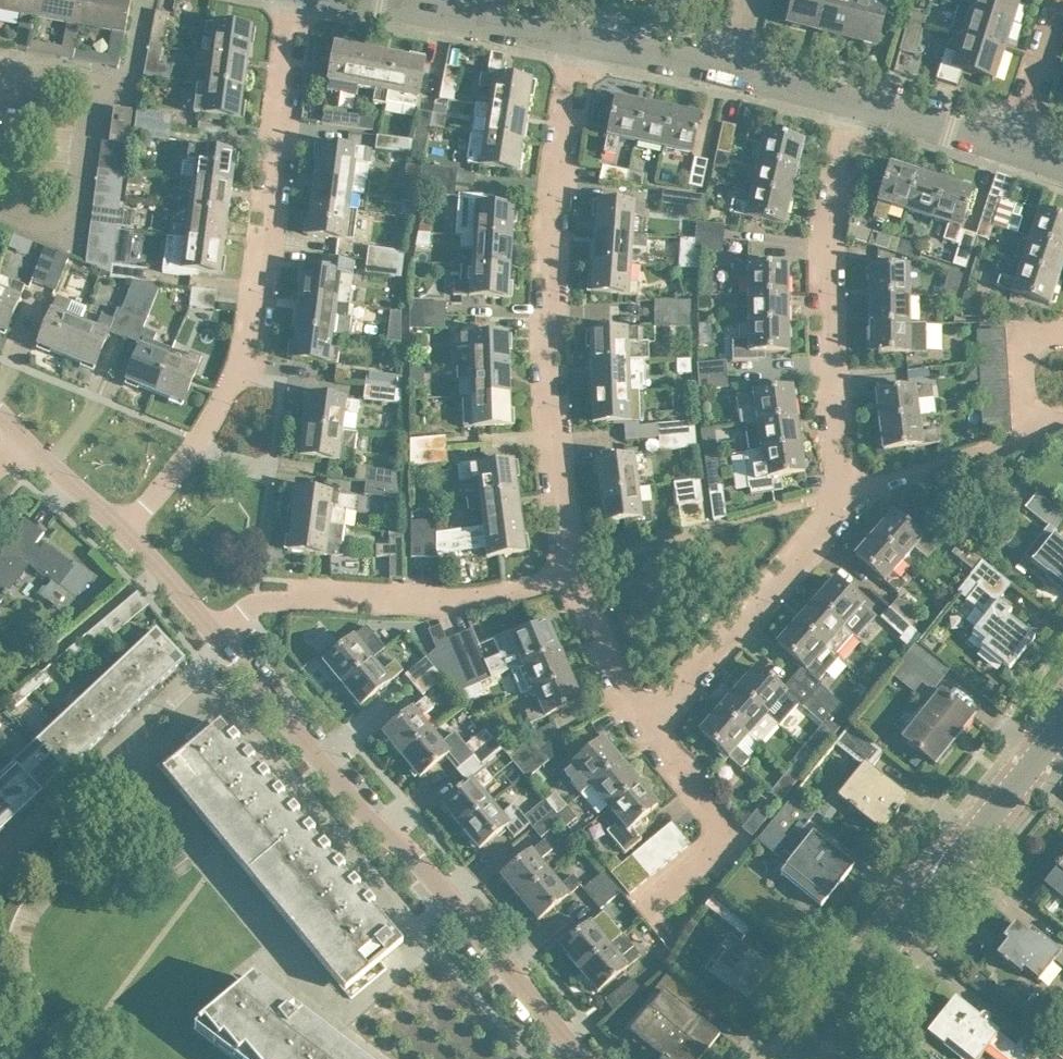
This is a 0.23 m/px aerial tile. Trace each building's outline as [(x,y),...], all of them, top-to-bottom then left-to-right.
[(34,17),(37,0),(0,0),(0,11),(21,15),(17,38),(0,35),(0,46),(27,51),(29,40),(34,17)] [(75,48),(79,26),(83,0),(37,0),(34,17),(67,23),(62,46),(29,40),(27,51),(73,60),(75,48)] [(106,66),(117,68),(131,3),(115,0),(83,0),(79,26),(112,32),(108,54),(75,48),(73,60),(106,66)] [(817,30),(825,0),(794,0),(788,23),(817,30)] [(817,30),(846,38),(856,0),(825,0),(817,30)] [(861,0),(856,0),(846,38),(876,45),(887,0),(874,0),(873,3),(861,0)] [(972,10),(1011,22),(1018,0),(975,0),(972,10)] [(949,34),(963,39),(1002,51),(1011,22),(972,10),(958,6),(949,34)] [(928,14),(912,10),(908,21),(924,26),(928,14)] [(169,13),(156,11),(149,47),(162,49),(169,14),(169,13)] [(908,21),(900,50),(916,54),(924,26),(908,21)] [(213,37),(210,55),(248,60),(252,29),(205,23),(204,36),(213,37)] [(945,51),(936,80),(957,86),(962,70),(972,73),(993,80),(1002,51),(963,39),(958,55),(945,51)] [(335,44),(326,91),(340,93),(358,97),(360,88),(366,50),(335,44)] [(144,73),(143,76),(156,77),(159,64),(162,49),(149,47),(144,73)] [(395,55),(366,50),(360,88),(375,91),(373,103),(386,106),(395,55)] [(197,52),(195,66),(208,68),(206,85),(244,90),(248,60),(210,55),(210,53),(197,52)] [(500,77),(504,55),(491,52),(487,75),(481,74),(479,87),(492,89),(490,105),(490,107),(526,113),(531,83),(532,83),(532,82),(500,77)] [(395,55),(387,102),(416,107),(424,61),(395,55)] [(460,68),(446,66),(440,99),(453,101),(460,68)] [(240,119),(244,90),(206,85),(197,84),(193,113),(240,119)] [(636,142),(644,104),(615,98),(604,152),(616,155),(620,138),(636,142)] [(477,103),(475,116),(487,118),(485,136),(521,142),(526,113),(490,107),(490,105),(477,103)] [(672,110),(644,104),(636,142),(664,148),(672,110)] [(109,142),(128,146),(132,111),(113,109),(109,142)] [(173,115),(137,110),(135,123),(171,128),(173,115)] [(700,116),(672,110),(664,148),(691,154),(700,116)] [(322,124),(360,129),(361,118),(355,117),(355,115),(324,111),(322,124)] [(425,154),(430,128),(433,113),(419,111),(414,140),(412,153),(425,154)] [(444,130),(446,116),(433,113),(430,128),(444,130)] [(374,118),(355,115),(355,117),(361,118),(360,129),(373,131),(374,118)] [(135,123),(134,136),(169,141),(171,128),(135,123)] [(717,153),(729,156),(736,126),(723,123),(716,153),(717,153)] [(761,145),(757,162),(796,171),(803,141),(749,129),(746,141),(761,145)] [(468,164),(517,172),(518,171),(517,170),(521,142),(485,136),(472,134),(468,164)] [(375,149),(412,153),(414,140),(377,136),(375,149)] [(102,142),(100,156),(126,159),(128,146),(109,142),(102,142)] [(319,145),(315,177),(365,183),(367,166),(369,153),(332,147),(332,145),(328,145),(327,146),(319,145)] [(181,162),(179,178),(181,179),(194,180),(231,185),(235,154),(189,148),(187,162),(181,162)] [(726,169),(729,156),(717,153),(716,153),(713,166),(726,169)] [(98,170),(124,173),(126,159),(100,156),(98,170)] [(695,158),(689,185),(702,188),(708,160),(695,158)] [(757,162),(751,189),(790,198),(796,171),(757,162)] [(890,206),(907,211),(919,174),(890,165),(873,218),(885,222),(890,206)] [(603,166),(599,182),(625,187),(629,171),(603,166)] [(423,168),(421,181),(456,185),(458,172),(423,168)] [(96,183),(122,187),(124,173),(98,170),(96,183)] [(143,173),(129,171),(127,185),(141,187),(143,173)] [(630,171),(626,187),(642,189),(645,174),(630,171)] [(907,211),(934,220),(946,182),(919,174),(907,211)] [(1016,180),(996,174),(980,223),(990,226),(1000,197),(1009,200),(1016,180)] [(364,196),(365,183),(315,177),(311,206),(357,213),(357,211),(350,210),(352,194),(364,196)] [(181,179),(179,192),(193,194),(191,210),(228,215),(231,185),(194,180),(181,179)] [(455,198),(456,185),(421,181),(419,190),(418,194),(425,194),(455,198)] [(959,231),(972,191),(946,182),(934,220),(947,224),(943,240),(955,244),(959,231)] [(121,200),(122,187),(96,183),(94,196),(120,200),(121,200)] [(402,202),(416,203),(418,194),(419,190),(403,188),(402,202)] [(790,198),(751,189),(747,204),(732,201),(729,213),(784,226),(790,198)] [(702,209),(703,197),(663,192),(662,204),(702,209)] [(93,210),(119,213),(119,212),(121,200),(120,200),(94,196),(93,210)] [(513,209),(513,208),(479,206),(479,197),(459,196),(458,218),(456,236),(460,237),(511,240),(513,209)] [(1062,251),(1062,219),(1023,205),(1009,200),(1000,197),(990,226),(992,227),(1017,235),(1030,239),(1062,251)] [(597,203),(595,234),(633,237),(634,219),(642,220),(643,206),(597,202),(597,203)] [(353,242),(357,213),(311,206),(307,235),(353,242)] [(119,213),(93,210),(91,223),(117,227),(130,228),(132,218),(132,215),(132,214),(119,212),(119,213)] [(224,245),(228,215),(191,210),(189,226),(175,225),(173,238),(187,240),(224,245)] [(91,223),(89,236),(115,240),(117,227),(91,223)] [(695,238),(723,240),(724,226),(697,223),(695,238)] [(992,227),(990,226),(980,223),(976,236),(988,240),(992,227)] [(958,244),(951,264),(965,269),(976,236),(959,231),(955,244),(958,244)] [(869,245),(896,253),(900,240),(873,232),(869,245)] [(417,234),(414,248),(430,249),(430,234),(428,234),(417,234)] [(647,238),(644,238),(595,234),(593,265),(630,267),(632,249),(646,249),(647,238)] [(87,251),(114,254),(115,240),(89,236),(87,251)] [(509,269),(511,240),(460,237),(459,248),(473,249),(472,267),(509,269)] [(722,252),(723,240),(695,238),(695,242),(694,250),(722,252)] [(1030,239),(1021,267),(1057,279),(1062,262),(1062,251),(1030,239)] [(220,274),(224,245),(187,240),(185,256),(176,255),(174,268),(220,274)] [(693,255),(694,250),(695,242),(680,240),(679,254),(693,255)] [(914,245),(900,240),(896,253),(910,258),(914,245)] [(45,286),(58,252),(45,247),(31,280),(45,286)] [(369,249),(367,262),(403,266),(404,253),(369,249)] [(112,264),(114,254),(87,251),(86,264),(111,273),(112,264)] [(69,257),(58,252),(45,286),(55,290),(69,257)] [(302,269),(298,301),(349,307),(353,276),(355,263),(322,259),(321,271),(302,269)] [(401,279),(403,266),(367,262),(366,275),(401,279)] [(112,264),(111,273),(111,276),(146,281),(148,268),(112,264)] [(591,292),(590,292),(590,293),(638,297),(638,284),(629,283),(630,267),(593,265),(591,292)] [(746,278),(747,297),(787,296),(787,265),(731,265),(731,278),(746,278)] [(454,282),(453,296),(508,299),(508,297),(507,297),(509,269),(472,267),(461,266),(460,283),(454,282)] [(908,267),(869,267),(870,298),(908,297),(908,267)] [(1049,305),(1057,279),(1021,267),(1016,280),(1000,275),(996,287),(1049,305)] [(945,284),(959,288),(963,275),(949,271),(945,284)] [(146,282),(146,281),(111,276),(111,277),(133,280),(121,310),(135,316),(149,282),(146,282)] [(0,290),(0,331),(6,333),(25,286),(12,281),(7,293),(0,290)] [(149,282),(135,316),(147,320),(161,284),(149,282)] [(955,301),(959,288),(945,284),(941,296),(955,301)] [(214,309),(217,291),(193,288),(190,306),(214,309)] [(979,295),(964,289),(959,303),(975,308),(979,295)] [(747,325),(787,325),(787,296),(747,297),(747,325)] [(58,297),(38,346),(68,358),(82,323),(87,309),(58,297)] [(711,297),(697,297),(697,310),(711,310),(711,297)] [(908,297),(870,298),(870,326),(925,325),(925,323),(909,323),(908,297)] [(347,319),(349,307),(298,301),(294,331),(333,336),(333,334),(349,336),(351,319),(347,319)] [(654,304),(654,316),(691,317),(691,305),(654,304)] [(408,305),(408,318),(446,318),(446,305),(408,305)] [(82,323),(68,358),(94,369),(109,331),(125,338),(134,316),(121,310),(117,309),(113,319),(101,314),(96,328),(82,323)] [(385,342),(401,344),(401,314),(389,313),(385,342)] [(691,329),(691,317),(654,316),(654,328),(691,329)] [(446,331),(446,318),(408,318),(408,331),(446,331)] [(756,352),(788,352),(787,325),(747,325),(747,340),(732,340),(732,362),(756,361),(756,360),(756,352)] [(880,355),(880,353),(926,353),(925,325),(870,326),(871,353),(878,353),(878,355),(880,355)] [(977,346),(1006,344),(1005,329),(976,331),(977,346)] [(133,364),(126,382),(156,394),(170,358),(173,350),(154,342),(157,334),(147,330),(133,364)] [(331,352),(333,336),(294,331),(291,359),(338,366),(339,353),(331,352)] [(590,332),(586,332),(586,348),(591,348),(591,365),(644,363),(649,363),(648,344),(640,345),(639,331),(590,332)] [(507,335),(456,337),(457,369),(508,367),(507,336),(508,336),(507,335)] [(1006,357),(1006,344),(977,346),(978,359),(1006,357)] [(170,358),(156,394),(183,404),(202,357),(189,352),(188,356),(184,364),(170,358)] [(979,372),(1007,370),(1006,357),(978,359),(979,372)] [(676,376),(691,375),(691,361),(675,362),(676,376)] [(727,375),(726,361),(697,364),(698,377),(727,375)] [(644,363),(591,365),(592,395),(637,393),(646,393),(644,363)] [(472,380),(472,399),(509,398),(508,367),(457,369),(458,380),(472,380)] [(978,369),(963,369),(964,384),(979,383),(978,369)] [(422,370),(408,370),(408,386),(423,385),(422,370)] [(1008,384),(1007,370),(979,372),(980,385),(1008,384)] [(337,371),(335,384),(350,385),(352,371),(337,371)] [(366,375),(365,387),(401,392),(401,380),(366,375)] [(699,390),(728,388),(727,375),(698,377),(699,390)] [(980,385),(981,398),(1009,397),(1008,384),(980,385)] [(880,424),(920,419),(918,400),(933,398),(931,385),(876,393),(880,424)] [(401,404),(401,392),(365,387),(363,399),(401,404)] [(743,426),(796,418),(792,388),(737,396),(738,408),(741,427),(743,426)] [(638,409),(637,393),(592,395),(593,422),(593,423),(639,422),(638,409)] [(308,396),(304,427),(354,434),(358,403),(308,396)] [(981,411),(1010,410),(1009,397),(981,398),(981,411)] [(463,428),(511,426),(511,425),(510,425),(509,398),(472,399),(463,399),(463,414),(463,428)] [(982,422),(1010,421),(1010,410),(981,411),(982,422)] [(745,455),(747,454),(800,447),(796,418),(743,426),(747,452),(745,453),(745,455)] [(922,432),(920,419),(880,424),(883,450),(938,443),(937,430),(922,432)] [(656,423),(657,439),(694,437),(693,420),(656,423)] [(1011,434),(1010,421),(982,422),(983,435),(1011,434)] [(304,427),(300,456),(344,462),(345,448),(352,449),(354,434),(304,427)] [(695,446),(694,437),(657,439),(658,449),(695,446)] [(409,442),(409,455),(445,452),(445,439),(409,442)] [(703,444),(705,460),(718,458),(715,442),(703,444)] [(800,447),(747,454),(745,455),(751,494),(772,491),(774,491),(772,478),(804,473),(800,447)] [(445,452),(409,455),(410,468),(446,465),(445,452)] [(643,456),(596,462),(596,463),(597,463),(601,494),(638,489),(636,470),(644,469),(643,456)] [(721,485),(718,458),(705,460),(709,487),(721,485)] [(483,460),(456,464),(458,483),(476,481),(479,497),(479,498),(517,493),(513,463),(514,463),(514,462),(494,465),(484,466),(483,460)] [(367,471),(366,483),(385,485),(402,488),(402,476),(367,471)] [(674,483),(677,505),(703,502),(700,479),(674,483)] [(385,485),(383,497),(402,500),(402,488),(385,485)] [(638,489),(601,494),(604,521),(604,523),(624,520),(625,527),(651,523),(648,503),(640,504),(638,489)] [(344,528),(346,510),(355,511),(356,498),(296,490),(291,521),(344,528)] [(521,524),(517,493),(479,498),(479,497),(467,499),(469,512),(482,510),(484,527),(484,528),(521,524)] [(1025,508),(1056,533),(1062,524),(1062,514),(1037,493),(1025,508)] [(894,512),(874,535),(903,560),(914,548),(927,559),(935,550),(894,512)] [(0,557),(0,604),(30,565),(37,571),(36,572),(45,579),(47,578),(51,581),(60,588),(61,586),(67,591),(65,594),(73,601),(93,576),(73,560),(72,561),(73,562),(72,565),(44,544),(40,549),(35,545),(44,534),(25,519),(5,544),(3,543),(1,545),(6,549),(0,557)] [(344,528),(291,521),(288,550),(334,556),(338,556),(340,544),(342,545),(343,537),(344,528)] [(411,557),(424,557),(424,521),(411,521),(411,557)] [(437,521),(424,521),(424,557),(437,557),(437,553),(437,533),(437,521)] [(484,527),(437,533),(437,553),(485,547),(487,557),(526,552),(525,551),(521,524),(484,528),(484,527)] [(376,545),(376,557),(402,557),(402,533),(389,532),(389,545),(376,545)] [(1027,559),(1032,562),(1062,588),(1062,543),(1049,532),(1027,559)] [(892,572),(903,560),(874,535),(855,556),(896,593),(905,583),(892,572)] [(972,572),(981,560),(959,543),(951,554),(972,572)] [(964,602),(984,619),(973,633),(985,642),(981,647),(1009,670),(1034,638),(1008,616),(1011,612),(998,601),(1011,584),(981,560),(972,572),(955,593),(965,601),(964,602)] [(834,579),(814,602),(852,636),(856,639),(867,626),(875,616),(834,579)] [(898,598),(889,608),(910,627),(919,617),(898,598)] [(814,602),(796,623),(834,657),(852,636),(814,602)] [(119,608),(103,622),(112,633),(113,633),(128,620),(119,608)] [(910,627),(889,608),(880,618),(902,637),(910,627)] [(112,633),(103,622),(87,635),(93,642),(108,629),(112,633)] [(471,629),(459,634),(480,683),(511,670),(558,649),(547,622),(513,637),(510,631),(493,638),(501,656),(485,662),(471,629)] [(837,660),(834,657),(796,623),(777,644),(819,681),(837,660)] [(297,661),(318,649),(304,626),(284,638),(297,661)] [(342,684),(342,685),(372,660),(371,660),(384,649),(366,627),(323,662),(342,684)] [(160,684),(160,683),(175,670),(183,662),(184,661),(168,644),(165,641),(165,642),(156,631),(132,653),(131,654),(160,684)] [(447,639),(468,688),(480,683),(459,634),(447,639)] [(426,657),(435,668),(444,678),(457,693),(468,688),(447,639),(448,644),(437,649),(426,657)] [(83,650),(77,643),(62,656),(68,663),(83,650)] [(934,689),(949,670),(917,644),(902,663),(934,689)] [(558,649),(511,670),(523,696),(535,690),(570,675),(558,649)] [(159,684),(160,684),(131,654),(108,675),(107,676),(136,706),(151,692),(159,684)] [(414,685),(435,668),(426,657),(405,674),(414,685)] [(372,660),(342,685),(360,706),(403,671),(395,661),(382,672),(372,660)] [(881,677),(888,668),(882,662),(874,671),(881,677)] [(798,704),(757,667),(737,689),(767,716),(780,727),(798,704)] [(422,695),(444,678),(435,668),(414,685),(422,695)] [(43,672),(27,685),(33,692),(49,679),(43,672)] [(581,702),(570,675),(535,690),(541,705),(525,712),(531,724),(581,702)] [(107,676),(84,698),(112,729),(112,728),(127,714),(135,707),(136,706),(107,676)] [(33,692),(27,685),(11,698),(18,705),(33,692)] [(821,686),(811,696),(833,715),(842,705),(821,686)] [(748,737),(767,716),(737,689),(718,711),(748,737)] [(902,739),(935,765),(973,718),(940,691),(902,739)] [(843,724),(833,715),(811,696),(803,706),(836,732),(843,724)] [(84,698),(83,699),(61,720),(60,721),(88,751),(89,750),(103,737),(112,729),(84,698)] [(383,733),(401,756),(431,731),(421,719),(433,709),(425,698),(383,733)] [(737,750),(748,737),(718,711),(699,732),(728,757),(741,769),(749,760),(737,750)] [(88,751),(60,721),(37,743),(36,743),(64,773),(65,773),(88,751)] [(220,725),(213,730),(206,722),(185,739),(187,740),(193,748),(162,773),(344,992),(402,944),(220,725)] [(850,725),(834,744),(862,766),(836,798),(842,803),(848,808),(855,813),(863,819),(878,831),(875,836),(876,836),(879,832),(880,833),(894,815),(895,816),(899,811),(898,810),(907,799),(906,798),(910,793),(909,793),(905,797),(870,769),(884,752),(850,725)] [(431,731),(401,756),(420,778),(437,763),(444,758),(445,757),(448,754),(460,768),(473,757),(474,757),(465,747),(455,734),(442,744),(431,731)] [(476,738),(465,747),(474,757),(485,748),(476,738)] [(582,796),(592,787),(622,763),(603,739),(560,775),(569,785),(571,783),(582,796)] [(503,750),(494,740),(485,748),(473,757),(482,767),(503,750)] [(510,759),(518,769),(540,751),(532,741),(510,759)] [(40,796),(41,795),(56,781),(64,774),(64,773),(36,743),(36,744),(13,765),(12,765),(40,796)] [(540,751),(518,769),(527,779),(556,756),(548,747),(540,751)] [(459,790),(442,805),(461,827),(490,802),(480,790),(493,779),(482,767),(482,768),(473,757),(460,768),(471,781),(467,784),(466,785),(459,790)] [(798,760),(788,772),(798,780),(808,768),(798,760)] [(640,785),(622,763),(592,787),(610,809),(640,785)] [(12,766),(0,777),(0,800),(17,818),(17,817),(32,804),(40,796),(12,765),(12,766)] [(781,802),(798,780),(788,772),(771,794),(781,802)] [(658,806),(640,785),(610,809),(620,820),(608,831),(626,853),(642,840),(631,828),(658,806)] [(770,825),(757,841),(788,866),(780,875),(821,907),(826,901),(848,874),(853,867),(813,833),(806,841),(798,834),(818,811),(795,793),(770,825)] [(17,818),(0,800),(0,834),(17,818)] [(525,818),(524,818),(530,825),(532,828),(553,811),(545,801),(525,818)] [(490,802),(461,827),(479,850),(505,828),(514,838),(530,825),(524,818),(525,818),(522,814),(514,804),(501,815),(490,802)] [(825,804),(819,812),(829,820),(835,813),(825,804)] [(567,807),(557,816),(561,821),(566,827),(577,818),(567,807)] [(553,811),(532,828),(541,838),(561,821),(557,816),(553,811)] [(672,823),(661,831),(679,853),(690,844),(672,823)] [(669,861),(679,853),(661,831),(651,839),(669,861)] [(659,870),(669,861),(651,839),(641,848),(659,870)] [(501,876),(520,899),(550,873),(540,861),(552,851),(544,841),(501,876)] [(649,878),(659,870),(641,848),(631,856),(649,878)] [(605,865),(611,872),(622,864),(615,856),(605,865)] [(639,886),(649,878),(631,856),(622,864),(639,886)] [(1048,881),(1057,888),(1054,892),(1062,899),(1062,862),(1060,866),(1057,864),(1054,868),(1056,870),(1048,881)] [(629,894),(639,886),(622,864),(611,872),(629,894)] [(583,889),(591,899),(613,882),(604,871),(583,889)] [(550,873),(520,899),(538,921),(581,886),(573,876),(560,886),(550,873)] [(621,892),(613,882),(591,899),(600,910),(621,892)] [(753,927),(714,895),(705,905),(736,930),(721,948),(726,952),(712,969),(713,970),(710,974),(734,994),(738,990),(748,998),(771,969),(739,944),(753,927)] [(561,948),(579,970),(622,935),(603,912),(561,948)] [(1032,930),(1029,934),(1015,923),(1002,938),(1007,942),(995,956),(1006,965),(1008,963),(1021,974),(1024,970),(1038,980),(1054,960),(1062,968),(1062,955),(1032,930)] [(651,948),(661,940),(652,929),(642,937),(651,948)] [(640,957),(622,935),(579,970),(598,992),(640,957)] [(663,1058),(662,1058),(701,1058),(704,1056),(719,1037),(685,1009),(697,993),(677,977),(662,995),(670,1000),(658,1015),(657,1014),(655,1017),(638,1038),(634,1035),(634,1036),(663,1058)] [(604,1001),(613,1011),(640,989),(632,978),(604,1001)] [(293,1012),(253,981),(252,981),(247,986),(198,1027),(194,1031),(231,1058),(355,1058),(301,1018),(296,1023),(288,1016),(293,1012)] [(1050,1050),(1053,1046),(1052,1045),(1029,1028),(1014,1048),(987,1027),(989,1023),(989,1022),(989,1021),(989,1020),(989,1018),(988,1018),(988,1017),(987,1016),(986,1016),(985,1015),(984,1015),(983,1015),(982,1015),(981,1016),(980,1017),(979,1018),(955,998),(927,1033),(928,1034),(945,1047),(948,1042),(970,1058),(978,1058),(987,1047),(1003,1058),(1043,1058),(1050,1050)] [(1062,1058),(1062,1041),(1059,1038),(1053,1046),(1050,1050),(1062,1058)] [(1043,1058),(1062,1058),(1050,1050),(1043,1058)]
